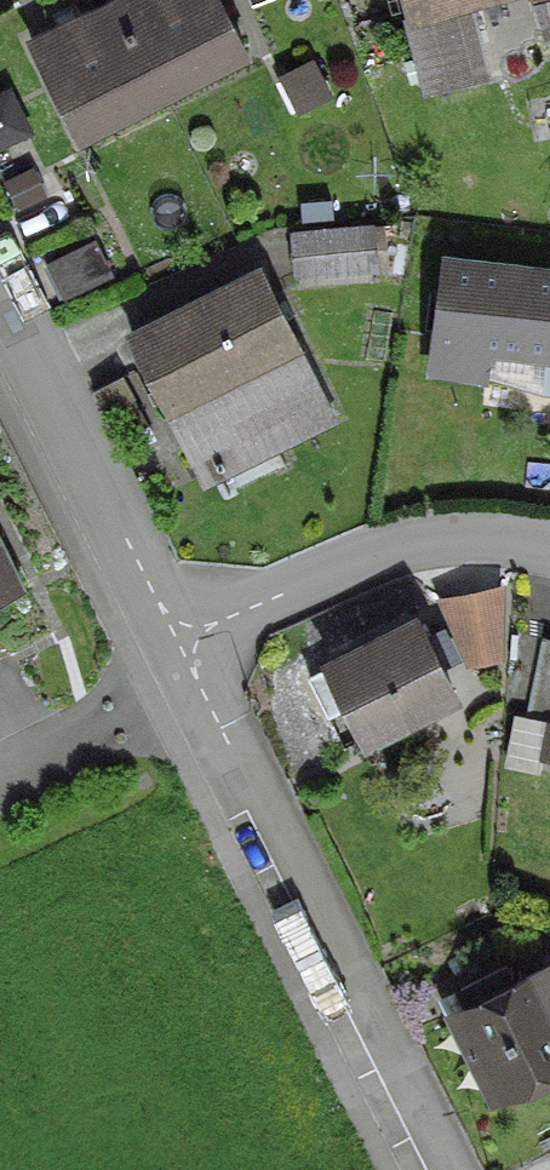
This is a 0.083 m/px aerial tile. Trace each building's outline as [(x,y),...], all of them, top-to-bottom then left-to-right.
[(107,0),(25,43),(71,134),(154,93),(107,0)] [(107,0),(154,93),(238,51),(212,0),(107,0)] [(422,90),(478,76),(458,0),(399,0),(422,90)] [(534,4),(541,37),(549,35),(549,0),(534,4)] [(287,236),(290,275),(363,269),(359,229),(287,236)] [(87,242),(47,261),(64,294),(103,274),(87,242)] [(439,264),(427,368),(462,372),(466,340),(549,351),(549,277),(439,264)] [(257,428),(266,446),(326,416),(254,275),(125,339),(187,463),(257,428)] [(8,590),(0,574),(0,594),(8,590)] [(476,595),(462,650),(505,660),(519,605),(476,595)] [(410,622),(322,665),(358,736),(445,692),(429,660),(443,653),(433,635),(420,642),(410,622)] [(534,642),(519,717),(549,724),(549,645),(534,642)] [(449,1012),(489,1093),(549,1062),(549,966),(538,972),(536,968),(506,983),(499,968),(453,990),(461,1006),(449,1012)]
